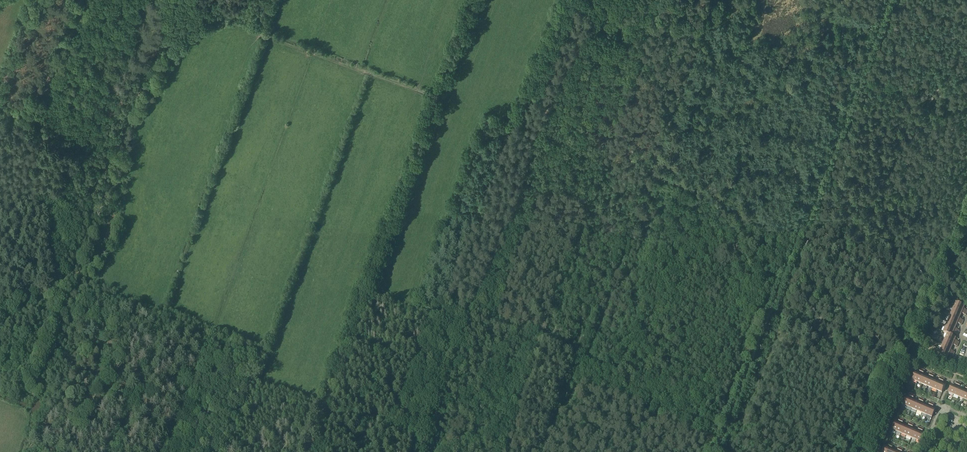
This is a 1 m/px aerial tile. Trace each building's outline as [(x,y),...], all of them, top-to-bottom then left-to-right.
[(964,309),(965,306),(956,302),(954,307),(966,313),(966,312),(966,310),(964,309)] [(966,313),(954,307),(952,312),(961,316),(962,313),(966,315),(966,313)] [(952,312),(950,317),(962,323),(963,321),(959,319),(961,316),(952,312)] [(962,323),(950,317),(948,322),(956,326),(957,323),(961,325),(962,323)] [(956,326),(948,322),(946,327),(958,332),(959,331),(955,329),(956,326)] [(958,332),(946,327),(944,332),(948,334),(952,336),(953,333),(957,335),(958,332)] [(952,336),(948,334),(946,339),(958,344),(959,342),(955,340),(956,337),(952,336)] [(958,344),(946,339),(943,344),(952,347),(953,345),(957,347),(958,344)] [(943,344),(941,349),(954,354),(955,352),(950,350),(952,347),(943,344)] [(954,354),(941,349),(939,354),(947,357),(949,355),(953,357),(954,354)] [(921,369),(919,373),(916,372),(916,373),(913,380),(918,382),(921,375),(923,370),(921,369)] [(921,375),(918,382),(923,384),(926,376),(923,375),(925,371),(923,370),(921,375)] [(926,376),(923,384),(927,386),(931,378),(932,376),(933,374),(930,373),(929,377),(926,376)] [(933,374),(932,376),(931,378),(927,386),(932,388),(936,380),(933,379),(935,375),(933,374)] [(938,381),(936,380),(932,388),(937,390),(941,382),(943,378),(940,377),(938,381)] [(941,382),(937,390),(942,393),(946,384),(943,383),(945,379),(943,378),(941,382)] [(953,385),(950,392),(949,393),(954,395),(958,385),(959,383),(957,382),(955,386),(953,385)] [(959,383),(958,385),(954,395),(959,397),(962,389),(960,388),(961,383),(959,383)] [(959,397),(964,399),(966,392),(966,386),(965,390),(962,389),(959,397)] [(908,398),(905,397),(902,405),(907,407),(911,397),(912,395),(910,394),(908,398)] [(912,395),(911,397),(907,407),(912,409),(915,401),(913,400),(914,396),(912,395)] [(918,402),(915,401),(912,409),(917,411),(922,399),(920,398),(918,402)] [(922,399),(917,411),(922,413),(925,405),(923,404),(924,400),(922,399)] [(928,406),(925,405),(922,413),(927,415),(932,403),(930,402),(928,406)] [(932,403),(927,415),(932,418),(935,409),(932,408),(934,404),(932,403)] [(898,423),(895,421),(891,430),(896,432),(900,422),(902,419),(900,418),(898,423)] [(902,419),(900,422),(896,432),(901,434),(905,426),(902,425),(904,420),(902,419)] [(908,427),(905,426),(901,434),(906,436),(910,426),(911,424),(909,423),(908,427)] [(911,424),(910,426),(906,436),(911,438),(915,430),(912,429),(914,424),(911,424)] [(915,430),(911,438),(916,440),(920,431),(921,428),(919,427),(917,431),(915,430)] [(921,428),(920,431),(916,440),(921,442),(925,434),(922,433),(924,429),(921,428)] [(882,451),(888,451),(891,444),(889,443),(887,447),(884,446),(882,451)]
